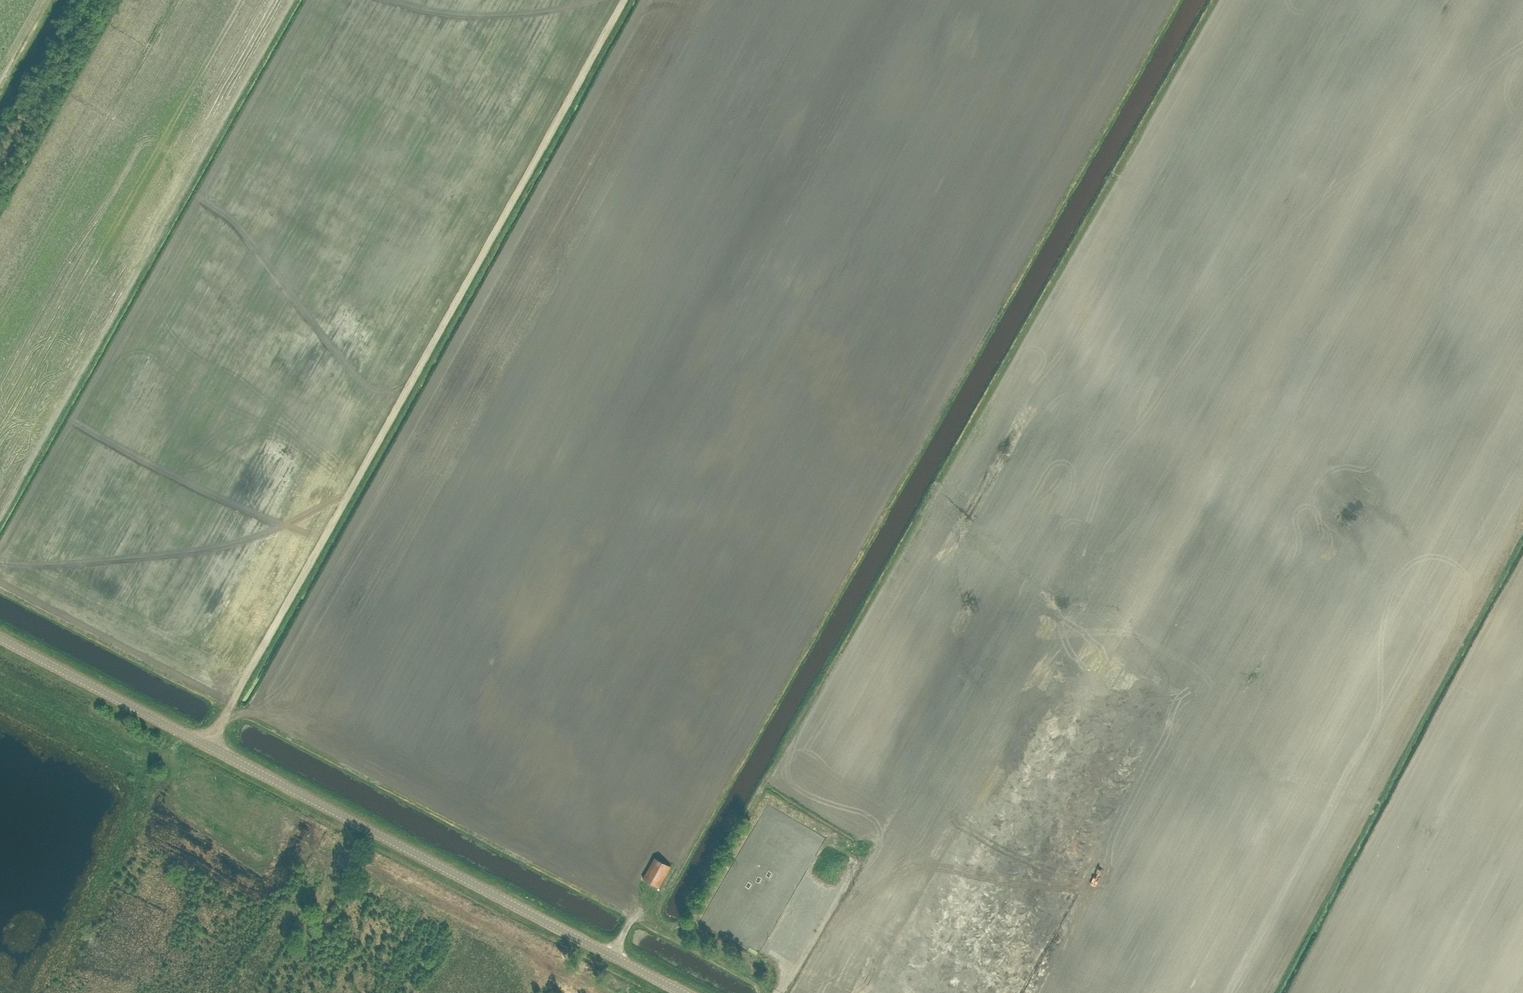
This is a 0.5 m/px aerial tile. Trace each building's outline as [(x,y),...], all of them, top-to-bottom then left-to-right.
[(659,888),(671,867),(655,858),(643,879),(659,888)]
